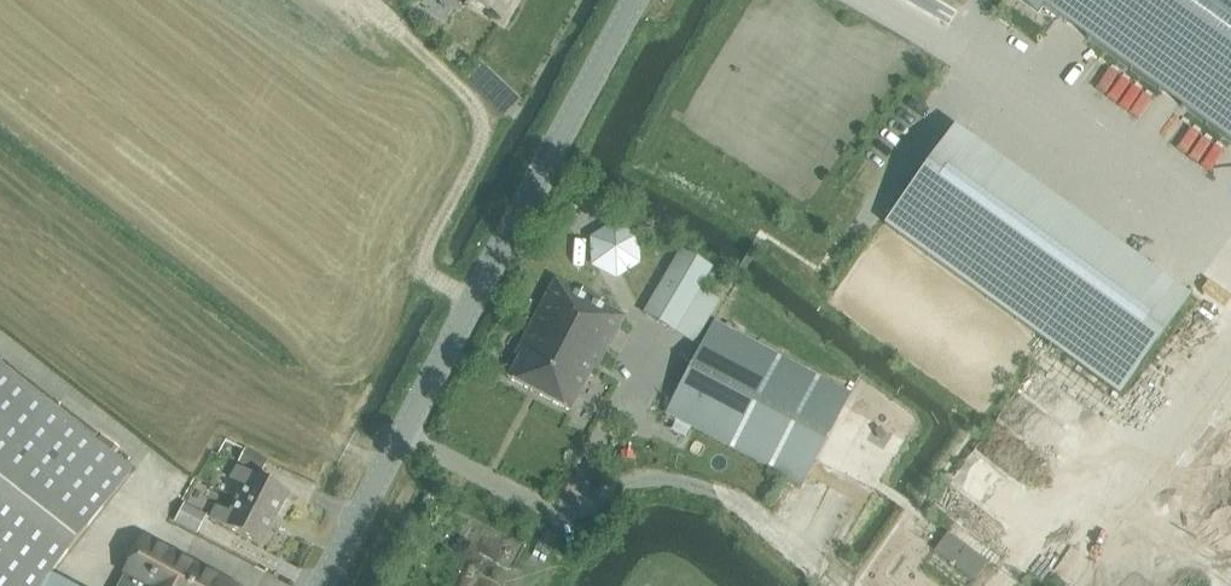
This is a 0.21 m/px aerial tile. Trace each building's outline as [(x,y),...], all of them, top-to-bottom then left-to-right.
[(470,0),(503,19),(513,0),(470,0)] [(1038,14),(1042,8),(1230,143),(1230,0),(1019,0),(1038,14)] [(960,121),(885,224),(1123,397),(1197,294),(960,121)] [(616,280),(640,264),(639,236),(613,223),(590,238),(590,267),(616,280)] [(682,251),(644,313),(674,331),(700,288),(711,269),(682,251)] [(569,417),(593,372),(598,375),(626,321),(555,284),(515,360),(517,361),(506,384),(569,417)] [(664,419),(802,491),(851,397),(713,325),(664,419)] [(51,576),(133,469),(0,365),(0,585),(70,585),(51,576)] [(268,460),(246,449),(239,462),(261,474),(268,460)] [(247,488),(240,500),(279,520),(293,494),(243,468),(236,482),(247,488)] [(265,547),(279,520),(240,500),(233,515),(220,508),(214,520),(265,547)] [(207,514),(184,503),(175,522),(197,533),(207,514)] [(120,585),(231,585),(191,565),(144,539),(120,585)]
